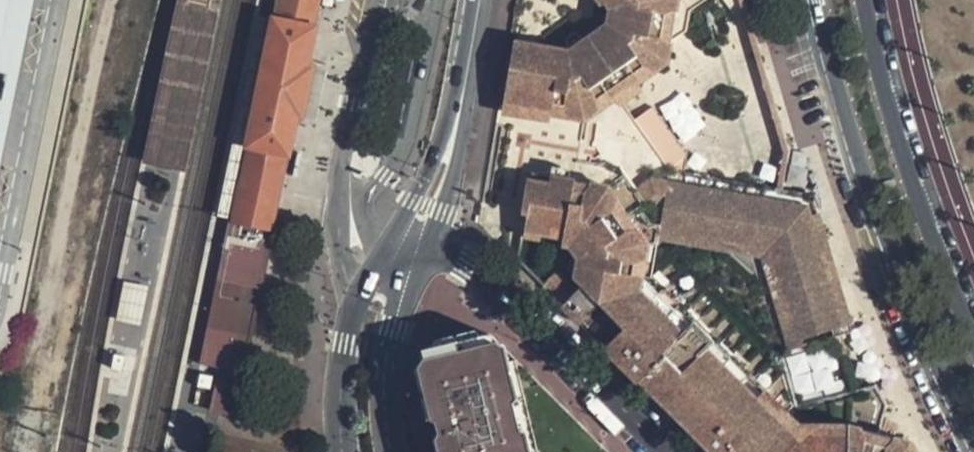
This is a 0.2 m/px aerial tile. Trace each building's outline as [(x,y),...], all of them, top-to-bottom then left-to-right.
[(37,0),(0,0),(0,80),(7,81),(1,106),(0,106),(0,183),(37,0)] [(209,7),(191,3),(192,0),(180,0),(143,164),(185,173),(213,42),(222,0),(211,0),(209,7)] [(275,16),(265,67),(262,81),(259,96),(233,220),(217,297),(203,365),(218,367),(209,413),(234,418),(297,115),(302,116),(304,106),(307,92),(310,78),(312,67),(307,66),(317,16),(321,0),(279,0),(275,16)] [(785,351),(843,334),(851,331),(812,195),(785,189),(777,188),(672,170),(620,93),(670,60),(674,36),(690,25),(694,5),(703,0),(596,0),(599,5),(604,2),(609,10),(606,24),(567,50),(509,40),(498,99),(586,116),(575,180),(531,172),(521,231),(565,239),(559,270),(545,285),(580,320),(599,301),(623,324),(604,344),(620,360),(657,397),(699,439),(712,451),(914,451),(909,443),(878,435),(885,402),(878,391),(874,381),(859,385),(801,403),(785,351)] [(733,3),(735,14),(745,12),(742,0),(731,0),(733,3)] [(745,12),(761,69),(784,148),(777,188),(785,189),(792,148),(768,67),(749,0),(742,0),(745,12)] [(265,67),(275,16),(260,12),(217,217),(233,220),(259,96),(262,81),(265,67)] [(118,319),(140,323),(147,288),(137,286),(125,284),(118,319)] [(441,419),(450,417),(441,381),(504,365),(502,360),(500,355),(496,349),(492,345),(486,340),(480,337),(473,335),(466,334),(461,334),(452,335),(446,338),(440,341),(435,345),(430,351),(427,357),(423,365),(422,372),(422,381),(441,451),(450,451),(441,419)] [(120,354),(115,353),(112,367),(124,370),(126,355),(120,354)] [(602,446),(598,451),(579,433),(584,428),(516,362),(504,365),(441,381),(450,417),(441,419),(450,451),(609,451),(602,446)] [(206,374),(201,373),(198,387),(210,390),(213,376),(206,374)]
